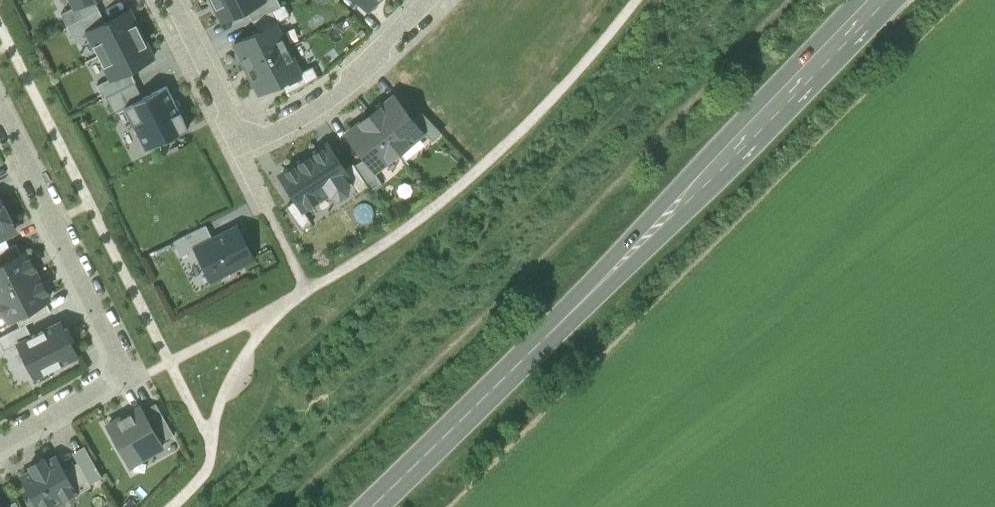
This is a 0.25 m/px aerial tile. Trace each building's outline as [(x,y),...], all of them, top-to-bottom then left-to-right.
[(67,26),(100,10),(94,0),(91,0),(76,7),(75,7),(61,14),(67,26)] [(223,21),(247,9),(264,0),(212,0),(223,21)] [(278,0),(264,0),(247,9),(252,21),(281,6),(278,0)] [(368,10),(378,0),(358,0),(368,10)] [(252,21),(258,31),(275,23),(290,16),(285,5),(281,6),(252,21)] [(67,26),(74,39),(88,32),(88,31),(105,22),(100,10),(67,26)] [(88,32),(99,55),(141,34),(129,10),(105,22),(88,31),(88,32)] [(234,43),(247,68),(288,48),(275,23),(258,31),(234,43)] [(153,58),(141,34),(99,55),(111,78),(112,79),(130,70),(153,58)] [(288,48),(247,68),(259,93),(281,83),(300,73),(300,72),(288,48)] [(300,73),(281,83),(286,94),(308,83),(308,82),(318,77),(313,66),(300,72),(300,73)] [(111,78),(97,85),(103,98),(106,96),(135,82),(135,81),(130,70),(112,79),(111,78)] [(114,113),(124,108),(124,107),(143,98),(135,82),(106,96),(114,113)] [(143,98),(124,107),(124,108),(146,150),(189,128),(167,86),(143,98)] [(392,97),(370,115),(399,151),(422,132),(413,121),(407,114),(406,115),(392,97)] [(422,112),(413,121),(433,142),(442,133),(422,112)] [(364,152),(362,154),(366,158),(375,170),(399,151),(370,115),(348,132),(364,152)] [(297,200),(302,208),(330,191),(333,194),(337,195),(339,195),(345,192),(346,189),(347,184),(345,181),(349,178),(343,170),(327,144),(281,175),(297,200)] [(366,158),(355,165),(371,189),(382,182),(366,158)] [(353,163),(343,170),(349,178),(359,193),(369,186),(355,165),(353,163)] [(287,206),(302,230),(312,223),(302,208),(297,200),(287,206)] [(15,231),(0,202),(0,238),(15,231)] [(185,236),(192,250),(195,249),(213,239),(206,225),(185,236)] [(213,239),(195,249),(211,279),(253,257),(238,226),(213,239)] [(173,241),(181,256),(192,250),(185,236),(173,241)] [(22,254),(17,243),(0,252),(0,265),(22,254)] [(0,265),(0,294),(38,275),(26,252),(22,254),(0,265)] [(0,294),(0,307),(6,320),(15,316),(46,301),(50,299),(38,275),(0,294)] [(46,301),(15,316),(21,326),(26,324),(51,311),(46,301)] [(61,322),(32,336),(18,343),(19,344),(35,377),(78,356),(72,343),(75,341),(68,327),(65,329),(61,322)] [(19,344),(18,343),(32,336),(26,324),(21,326),(0,337),(0,343),(4,351),(19,344)] [(156,403),(142,411),(160,442),(174,434),(156,403)] [(143,458),(163,447),(160,442),(142,411),(140,407),(108,425),(128,460),(141,453),(143,458)] [(78,462),(90,483),(102,476),(84,445),(72,452),(78,462)] [(75,492),(76,491),(64,469),(56,456),(45,462),(42,457),(29,465),(32,470),(21,476),(31,493),(30,499),(33,505),(39,506),(52,498),(55,503),(75,492)] [(78,462),(64,469),(76,491),(75,492),(76,494),(91,486),(90,483),(78,462)] [(39,506),(48,506),(55,503),(52,498),(39,506)]
